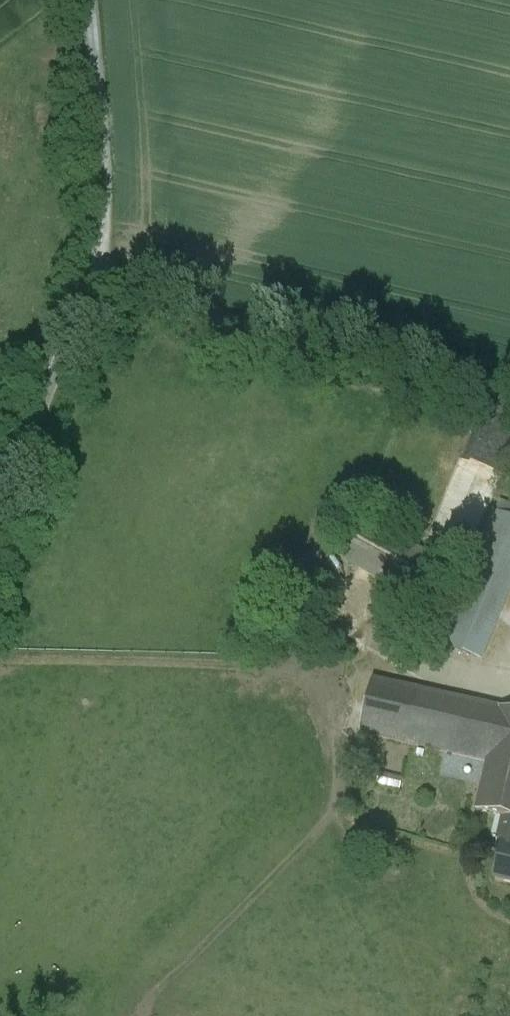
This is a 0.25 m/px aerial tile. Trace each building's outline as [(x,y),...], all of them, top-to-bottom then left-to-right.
[(452,613),(480,624),(469,653),(481,657),(509,584),(509,514),(495,508),(452,613)] [(443,561),(363,517),(342,555),(390,582),(421,600),(443,561)] [(421,600),(390,582),(380,602),(410,619),(421,600)] [(480,624),(452,613),(441,641),(469,653),(480,624)] [(371,675),(359,728),(487,757),(476,806),(509,814),(509,707),(371,675)] [(508,835),(504,834),(495,876),(509,880),(509,828),(508,835)]
